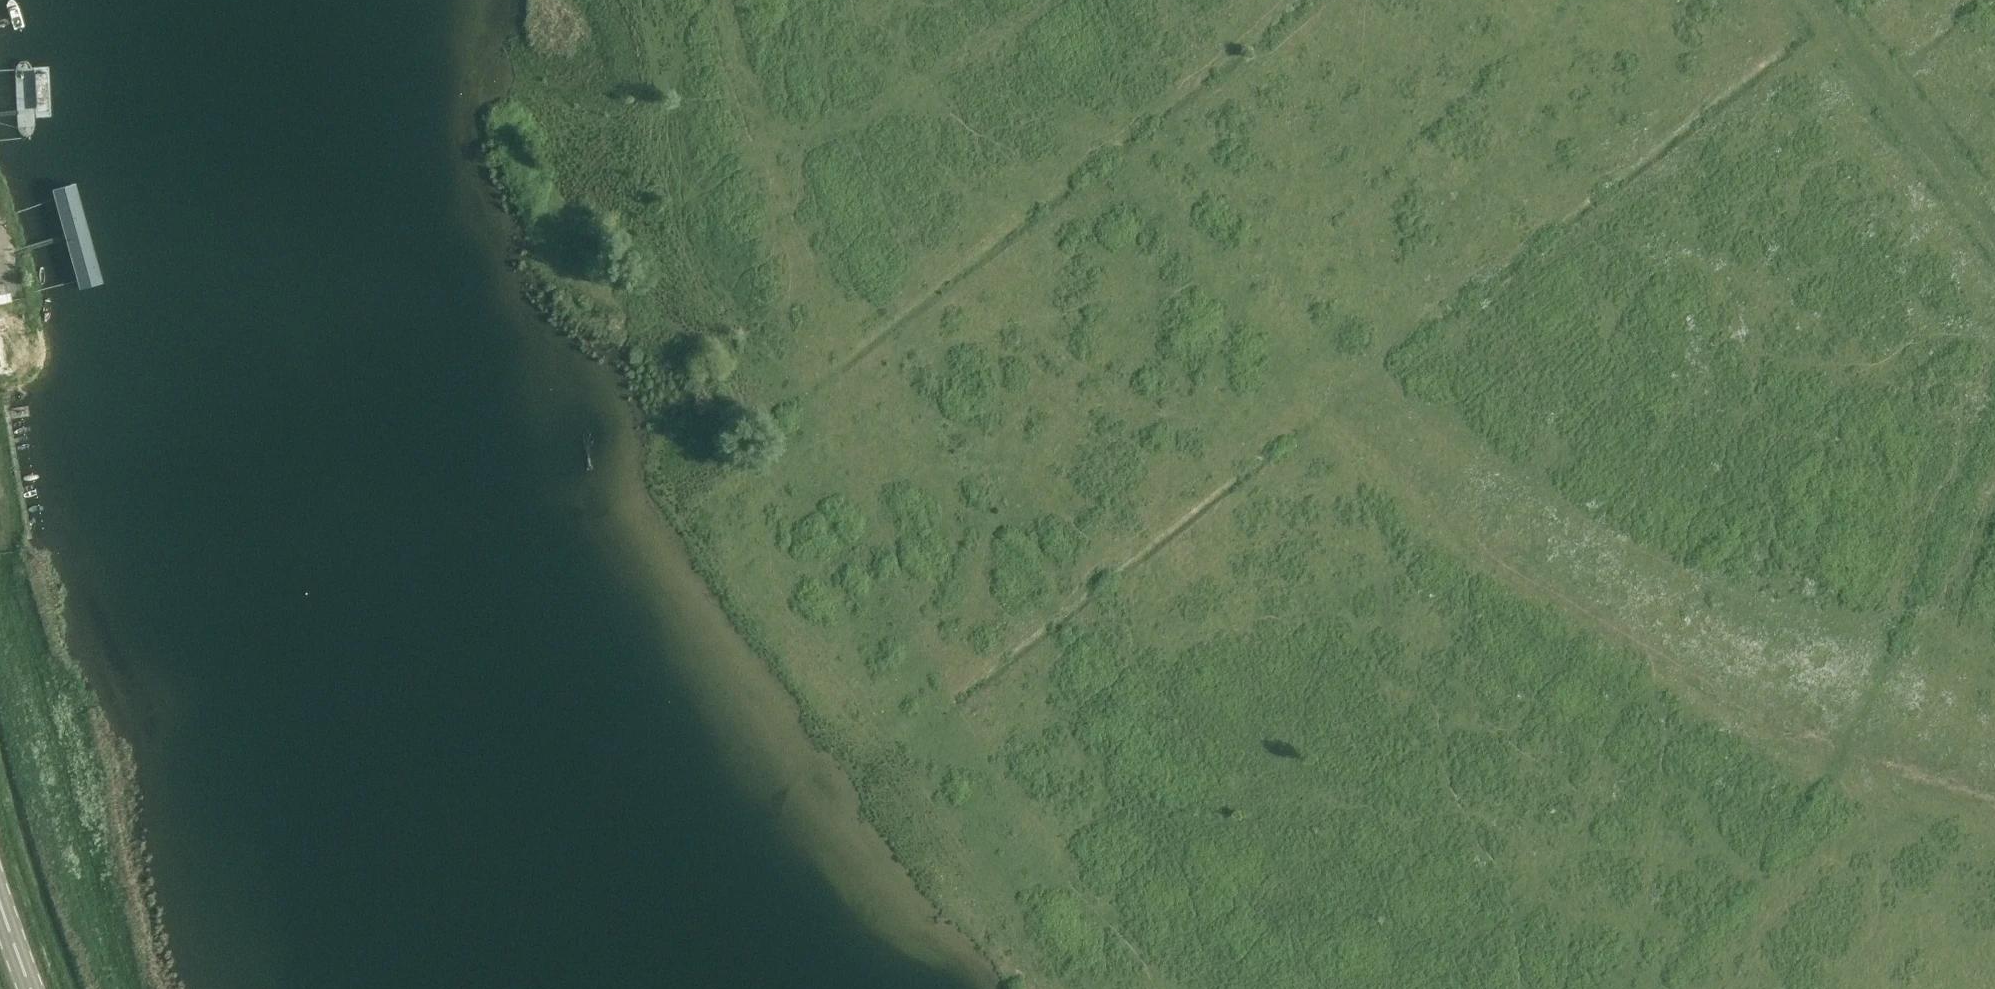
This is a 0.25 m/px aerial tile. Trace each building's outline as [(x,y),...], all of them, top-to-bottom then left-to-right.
[(17,113),(18,130),(21,134),(27,136),(32,135),(36,130),(34,61),(16,62),(17,113)] [(105,285),(79,184),(51,191),(78,292),(105,285)] [(7,285),(0,286),(0,302),(9,300),(7,285)]
